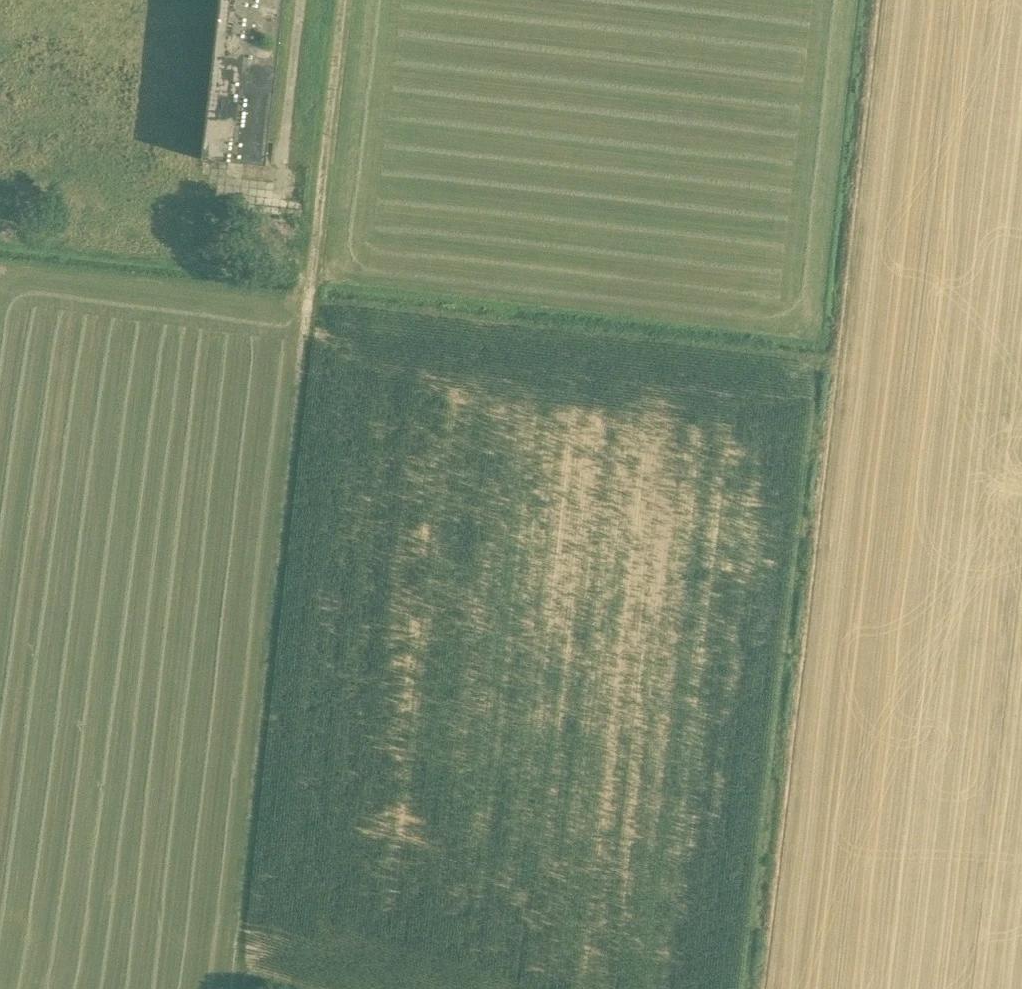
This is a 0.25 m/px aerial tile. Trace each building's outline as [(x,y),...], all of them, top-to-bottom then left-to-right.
[(201,159),(264,166),(283,0),(219,0),(201,159)]
